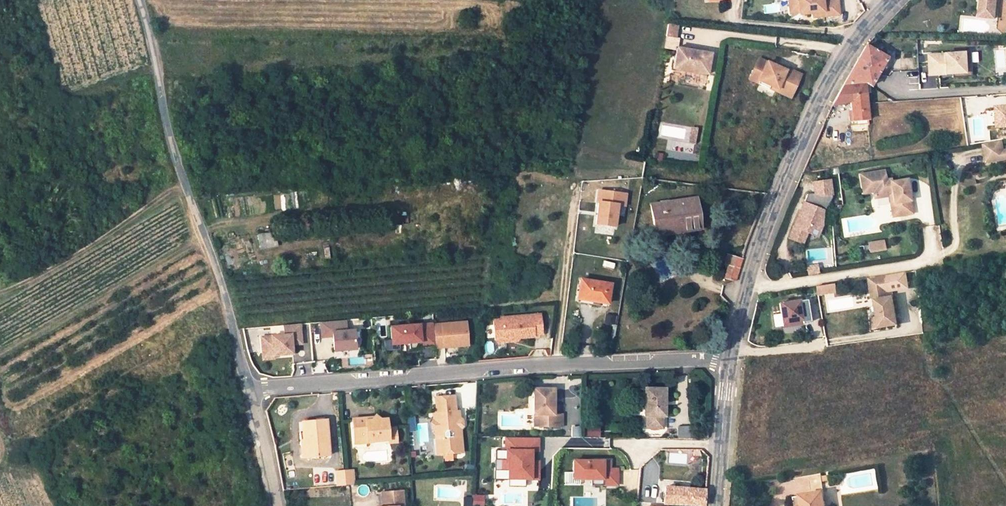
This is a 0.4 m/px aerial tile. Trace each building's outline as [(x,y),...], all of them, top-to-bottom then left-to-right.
[(789,11),(799,9),(800,18),(823,15),(823,19),(838,16),(836,2),(821,4),(820,0),(787,0),(789,11)] [(979,9),(994,11),(995,0),(980,0),(979,9)] [(799,9),(789,11),(789,15),(795,15),(796,19),(800,18),(799,9)] [(994,11),(979,9),(978,17),(993,18),(994,11)] [(850,101),(849,93),(865,92),(864,83),(870,86),(873,81),(885,58),(865,46),(855,64),(851,71),(846,80),(832,105),(850,101)] [(680,48),(676,68),(709,75),(712,53),(680,48)] [(965,74),(964,53),(929,56),(930,76),(952,74),(965,74)] [(777,67),(759,58),(750,76),(782,91),(781,93),(790,98),(800,75),(786,68),(784,70),(777,67)] [(749,79),(781,93),(782,91),(750,76),(749,79)] [(866,103),(865,92),(849,93),(850,101),(852,121),(867,120),(866,103)] [(997,106),(998,126),(1005,126),(1005,106),(997,106)] [(1002,139),(983,142),(987,162),(1005,159),(1004,149),(1002,139)] [(895,206),(897,220),(912,218),(909,196),(902,197),(901,185),(891,186),(890,182),(884,182),(883,174),(860,177),(862,193),(872,192),(873,196),(874,202),(890,200),(891,207),(895,206)] [(810,226),(819,225),(818,216),(821,209),(823,210),(831,196),(829,179),(813,182),(814,193),(807,194),(790,237),(803,243),(808,229),(810,226)] [(902,197),(909,196),(907,184),(901,185),(902,197)] [(597,203),(598,203),(595,224),(614,227),(617,206),(624,207),(626,195),(599,191),(597,203)] [(682,225),(683,232),(700,229),(696,198),(650,205),(654,229),(682,225)] [(810,226),(808,229),(820,234),(820,225),(823,210),(821,209),(818,216),(819,225),(810,226)] [(654,229),(655,236),(683,232),(682,225),(654,229)] [(884,251),(883,240),(866,243),(867,253),(884,251)] [(45,253),(48,262),(54,259),(51,250),(45,253)] [(725,278),(736,281),(742,258),(726,254),(724,264),(728,265),(725,278)] [(871,277),(869,278),(872,297),(875,299),(878,317),(872,318),(874,328),(898,324),(892,290),(908,287),(905,272),(871,277)] [(591,301),(607,304),(610,285),(580,280),(577,299),(591,301)] [(835,290),(834,283),(815,286),(816,293),(835,290)] [(781,323),(800,320),(800,323),(809,322),(806,304),(799,305),(799,300),(778,304),(781,323)] [(616,316),(606,315),(605,322),(615,324),(616,316)] [(535,338),(535,336),(543,336),(541,316),(504,319),(504,321),(495,321),(496,341),(499,344),(505,344),(508,340),(521,339),(535,338)] [(320,339),(332,338),(333,353),(353,351),(352,333),(345,333),(344,322),(319,324),(320,339)] [(466,322),(432,325),(433,334),(434,348),(434,350),(468,347),(466,322)] [(390,328),(392,345),(409,344),(420,343),(419,335),(433,334),(432,325),(390,328)] [(272,328),(273,338),(260,339),(261,348),(271,347),(272,353),(290,352),(290,342),(300,342),(298,326),(272,328)] [(420,343),(409,344),(409,350),(417,349),(417,346),(420,346),(421,349),(434,348),(433,334),(419,335),(420,343)] [(271,347),(261,348),(261,357),(272,356),(272,353),(271,347)] [(535,404),(555,404),(555,390),(535,390),(535,404)] [(643,404),(664,405),(664,391),(643,391),(643,404)] [(440,438),(441,453),(462,452),(461,434),(458,431),(463,426),(463,420),(460,418),(460,411),(456,411),(455,395),(436,397),(437,413),(434,413),(434,420),(432,422),(432,427),(438,432),(436,434),(436,438),(440,438)] [(555,414),(555,404),(535,404),(535,415),(540,415),(540,427),(546,427),(558,427),(564,427),(564,414),(555,414)] [(664,405),(643,404),(643,417),(645,417),(645,428),(661,428),(661,417),(663,417),(664,405)] [(367,437),(367,442),(389,441),(389,442),(397,442),(396,427),(388,427),(387,420),(380,420),(376,416),(372,421),(366,421),(366,418),(353,420),(354,438),(367,437)] [(307,439),(308,455),(328,454),(326,418),(303,420),(304,439),(307,439)] [(602,425),(586,426),(586,435),(603,435),(602,425)] [(695,426),(677,426),(678,439),(695,438),(695,426)] [(558,427),(546,427),(545,437),(557,437),(558,427)] [(539,438),(506,437),(506,450),(495,450),(495,460),(502,460),(502,470),(502,471),(508,471),(508,480),(508,487),(521,487),(521,480),(538,480),(538,467),(532,467),(532,461),(532,451),(538,452),(539,438)] [(611,461),(574,461),(574,479),(604,478),(604,484),(618,484),(618,469),(611,469),(611,461)] [(335,469),(336,485),(345,485),(344,468),(335,469)] [(344,468),(345,485),(349,484),(354,484),(354,468),(344,468)] [(495,480),(508,480),(508,471),(502,471),(502,470),(495,470),(495,480)] [(664,503),(705,505),(706,490),(666,487),(664,503)] [(397,505),(403,505),(402,490),(383,492),(383,505),(397,505)] [(800,505),(824,505),(822,494),(799,497),(800,505)]
